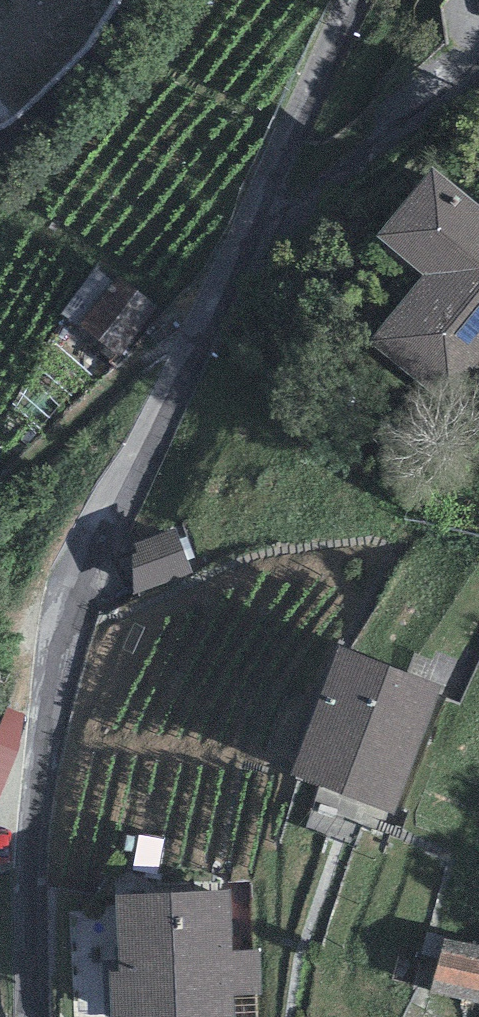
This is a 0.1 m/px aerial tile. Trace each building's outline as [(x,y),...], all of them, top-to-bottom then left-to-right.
[(455,6),(478,20),(478,0),(458,0),(455,6)] [(32,33),(0,3),(0,68),(32,33)] [(432,170),(375,240),(422,279),(369,342),(448,407),(478,369),(478,209),(432,170)] [(158,307),(120,277),(79,330),(116,360),(158,307)] [(175,531),(134,548),(133,594),(192,573),(175,531)] [(442,688),(338,650),(290,778),(395,816),(442,688)] [(4,710),(0,720),(0,787),(26,719),(4,710)] [(112,898),(117,976),(108,976),(111,1016),(234,1016),(233,997),(260,996),(257,950),(232,951),(228,891),(112,898)] [(445,940),(433,988),(478,999),(478,948),(445,940)]
